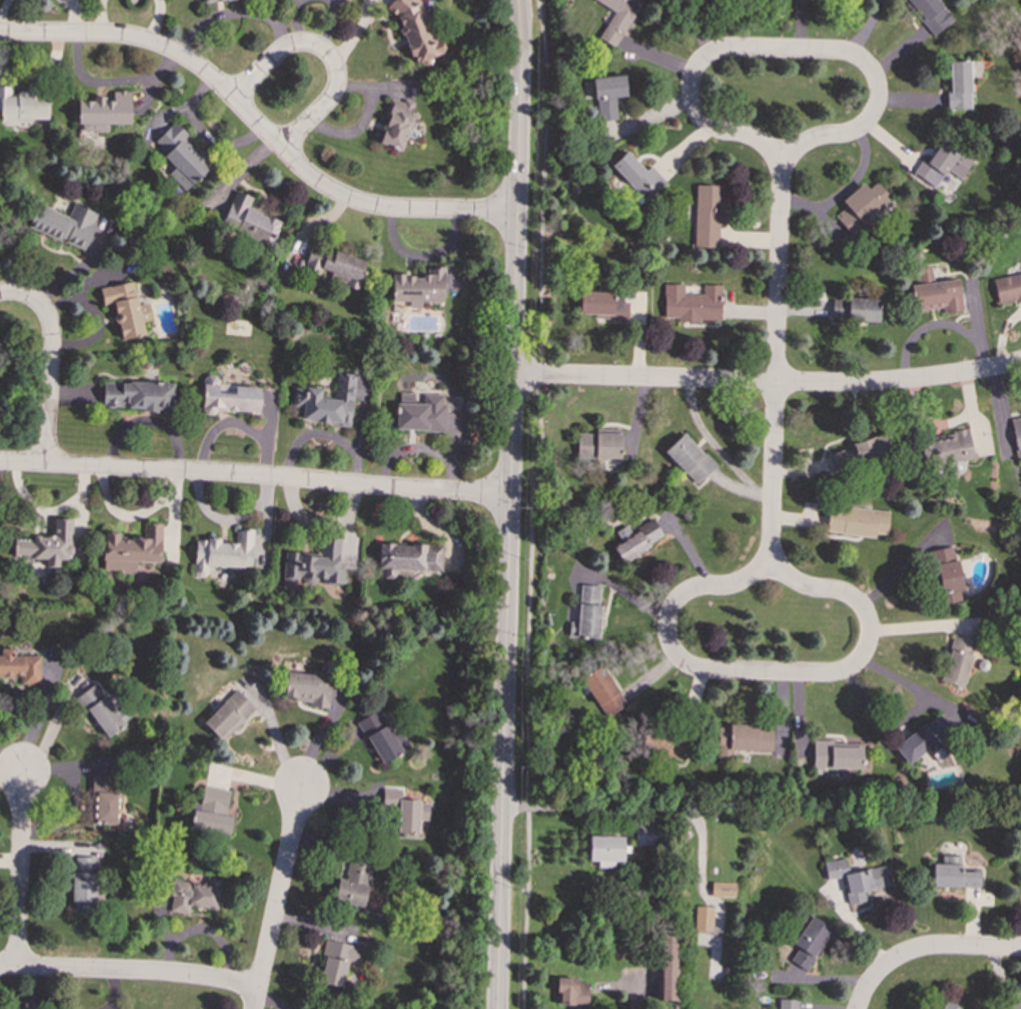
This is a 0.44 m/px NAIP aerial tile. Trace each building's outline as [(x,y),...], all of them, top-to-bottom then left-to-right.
[(410,65),(438,57),(421,0),(391,0),(410,65)] [(640,2),(637,0),(593,0),(613,11),(598,38),(614,47),(640,2)] [(934,35),(953,19),(936,0),(903,0),(934,35)] [(947,62),(948,110),(970,109),(969,61),(947,62)] [(594,77),(596,121),(616,120),(615,97),(625,96),(624,75),(594,77)] [(30,126),(30,119),(47,119),(47,89),(25,88),(25,92),(11,91),(11,86),(0,86),(0,126),(30,126)] [(129,124),(130,91),(113,90),(113,100),(104,100),(104,96),(92,96),(92,101),(78,100),(77,131),(107,132),(107,124),(129,124)] [(401,151),(414,113),(410,112),(413,102),(403,98),(402,102),(391,98),(376,143),(401,151)] [(168,174),(185,191),(211,165),(184,137),(187,135),(174,122),(154,141),(165,152),(162,155),(175,168),(168,174)] [(974,155),(943,136),(927,163),(921,159),(912,174),(934,187),(945,170),(960,179),(974,155)] [(644,170),(626,150),(610,165),(644,201),(665,181),(650,165),(644,170)] [(862,183),(841,201),(846,207),(834,217),(852,237),(893,201),(876,181),(867,189),(862,183)] [(723,226),(723,185),(694,185),(693,248),(717,249),(718,226),(723,226)] [(279,220),(247,208),(252,197),(234,190),(221,224),(271,243),(279,220)] [(84,250),(98,213),(73,203),(67,217),(36,205),(27,227),(84,250)] [(366,259),(311,242),(302,270),(319,275),(319,274),(358,286),(366,259)] [(958,278),(933,281),(931,266),(915,268),(917,284),(909,285),(912,310),(942,307),(942,313),(962,311),(958,278)] [(391,301),(408,301),(408,307),(421,307),(421,302),(442,302),(443,268),(421,268),(421,275),(391,275),(391,301)] [(997,305),(1020,300),(1020,272),(992,277),(997,305)] [(119,339),(144,335),(141,322),(150,320),(147,302),(137,304),(133,282),(100,287),(103,306),(113,304),(119,339)] [(720,321),(720,284),(702,284),(702,294),(683,294),(683,284),(663,284),(663,318),(677,318),(677,320),(720,321)] [(628,319),(628,301),(622,301),(622,293),(580,292),(579,317),(628,319)] [(878,321),(878,299),(831,298),(831,320),(878,321)] [(301,421),(351,424),(354,374),(335,373),(334,398),(320,397),(320,387),(293,386),(292,406),(302,407),(301,421)] [(102,382),(102,408),(172,409),(172,383),(102,382)] [(201,385),(201,412),(259,412),(259,386),(201,385)] [(445,394),(421,394),(421,403),(396,403),(396,430),(444,431),(445,394)] [(1016,458),(1020,457),(1020,415),(1009,417),(1016,458)] [(972,458),(968,431),(917,438),(921,465),(972,458)] [(715,467),(683,432),(663,451),(695,485),(715,467)] [(620,434),(577,433),(576,458),(619,459),(620,434)] [(815,454),(819,471),(827,469),(828,472),(890,456),(885,437),(815,454)] [(888,512),(829,504),(825,531),(875,538),(875,533),(885,535),(888,512)] [(71,518),(53,518),(53,536),(32,535),(32,539),(13,539),(12,557),(45,558),(44,566),(58,567),(58,560),(70,560),(71,518)] [(662,535),(652,518),(630,531),(627,525),(615,532),(621,542),(613,546),(622,563),(649,548),(647,544),(662,535)] [(161,562),(161,522),(143,522),(143,537),(119,537),(119,532),(103,532),(103,571),(135,571),(135,562),(161,562)] [(251,568),(252,530),(235,529),(234,543),(219,542),(219,539),(194,538),(193,576),(206,577),(206,567),(251,568)] [(284,553),(282,581),(322,583),(322,582),(342,583),(343,568),(338,568),(340,539),(320,538),(319,555),(284,553)] [(377,578),(395,578),(395,570),(441,571),(442,544),(378,543),(377,578)] [(962,591),(954,546),(928,551),(938,605),(960,601),(958,592),(962,591)] [(598,639),(601,585),(580,584),(578,622),(568,622),(567,637),(598,639)] [(962,687),(975,639),(953,633),(940,681),(962,687)] [(12,656),(12,648),(0,648),(0,655),(0,677),(21,676),(22,684),(40,684),(39,655),(12,656)] [(601,666),(580,679),(604,717),(625,705),(601,666)] [(292,701),(310,702),(309,707),(328,707),(330,674),(285,672),(284,697),(292,697),(292,701)] [(124,724),(94,684),(75,697),(105,737),(124,724)] [(255,709),(236,689),(202,722),(221,742),(255,709)] [(357,721),(380,764),(410,747),(401,732),(392,736),(377,710),(357,721)] [(717,724),(716,758),(730,758),(730,751),(771,752),(772,730),(757,730),(757,726),(717,724)] [(640,751),(682,759),(687,734),(646,725),(640,751)] [(861,747),(831,746),(831,740),(812,740),(812,768),(860,769),(861,747)] [(116,824),(117,776),(93,775),(91,823),(116,824)] [(190,828),(229,834),(232,816),(225,815),(229,790),(203,785),(200,804),(194,803),(190,828)] [(396,832),(419,833),(419,820),(428,820),(428,801),(401,800),(402,789),(382,789),(382,807),(397,807),(396,832)] [(635,844),(660,844),(660,826),(635,826),(635,844)] [(623,836),(588,836),(589,861),(623,860),(623,836)] [(931,887),(979,888),(979,871),(959,870),(959,855),(940,855),(940,863),(931,863),(931,887)] [(71,911),(95,912),(97,857),(73,856),(71,911)] [(371,862),(347,858),(343,878),(337,877),(333,901),(363,906),(371,862)] [(846,904),(865,902),(863,890),(887,887),(884,867),(847,872),(845,858),(823,862),(825,879),(843,877),(846,904)] [(168,911),(188,914),(189,906),(216,910),(220,879),(205,877),(204,884),(172,879),(168,911)] [(735,883),(711,882),(710,896),(734,897),(735,883)] [(712,906),(695,906),(694,931),(712,932),(712,906)] [(792,944),(797,947),(789,960),(807,971),(832,929),(805,913),(796,928),(800,930),(792,944)] [(655,1000),(678,1001),(681,931),(658,930),(655,1000)] [(362,947),(326,940),(317,982),(341,988),(347,960),(359,963),(362,947)] [(587,1005),(588,980),(556,979),(555,1004),(587,1005)] [(949,998),(937,1008),(959,1008),(949,998)] [(775,999),(775,1008),(797,1008),(797,999),(775,999)] [(1004,1001),(1004,1008),(1020,1008),(1020,1001),(1004,1001)]
